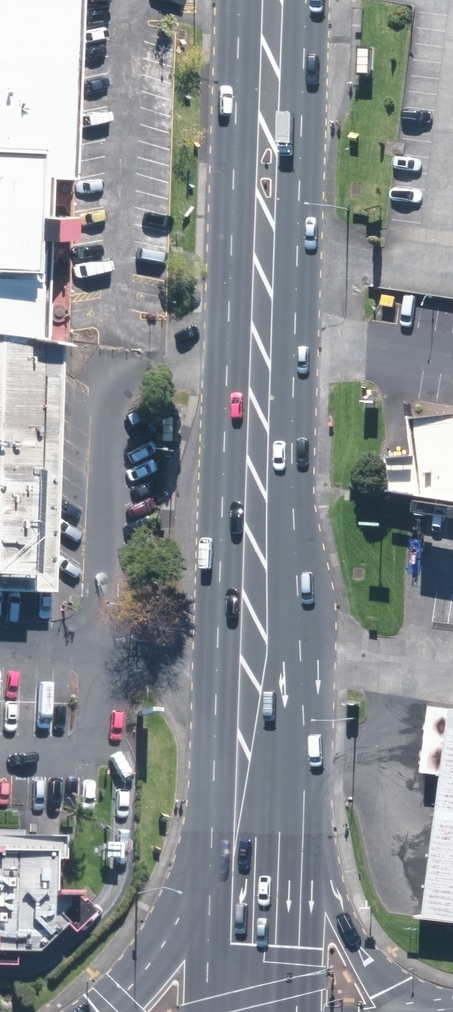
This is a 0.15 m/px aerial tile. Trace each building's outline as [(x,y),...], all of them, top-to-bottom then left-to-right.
[(31,569),(40,339),(44,236),(69,237),(70,217),(45,216),(46,176),(56,178),(62,0),(0,0),(0,568),(31,569)] [(56,178),(63,178),(70,178),(77,0),(62,0),(56,178)] [(49,588),(57,342),(40,339),(31,569),(0,568),(0,587),(49,588)] [(452,500),(452,415),(414,420),(420,459),(426,496),(452,500)] [(396,492),(426,496),(420,459),(390,458),(396,492)] [(427,705),(419,773),(438,775),(422,917),(452,921),(452,707),(427,705)] [(51,862),(62,862),(62,837),(39,837),(18,837),(18,830),(0,831),(0,953),(13,953),(33,953),(62,927),(86,905),(81,899),(78,902),(73,896),(70,894),(51,894),(51,862)] [(116,846),(102,845),(102,858),(116,858),(116,846)] [(86,905),(62,927),(70,935),(94,913),(86,905)] [(13,953),(0,953),(0,967),(12,967),(13,953)]
